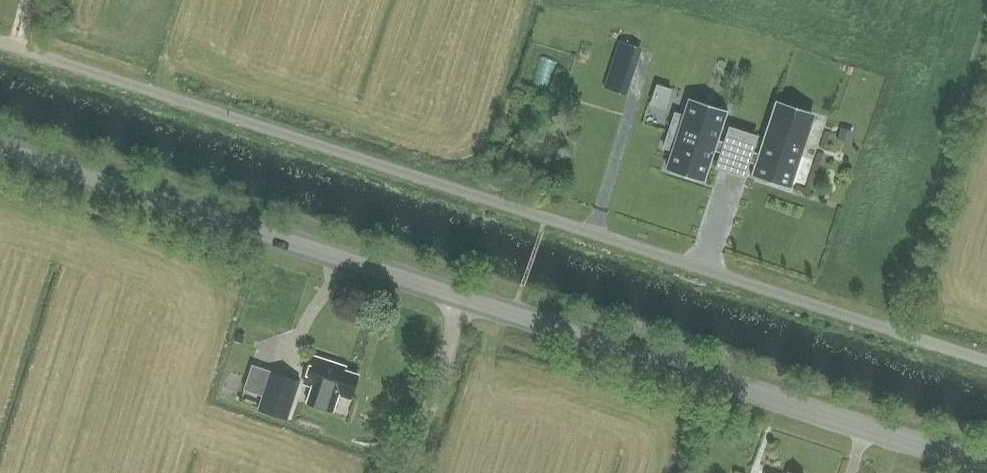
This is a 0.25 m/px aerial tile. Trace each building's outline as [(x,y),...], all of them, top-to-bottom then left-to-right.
[(622,39),(606,85),(629,93),(645,47),(622,39)] [(658,82),(654,104),(670,107),(674,85),(658,82)] [(667,166),(705,178),(715,150),(734,157),(738,146),(718,139),(727,111),(689,98),(684,115),(675,112),(664,146),(673,150),(667,166)] [(803,145),(764,133),(758,152),(738,146),(734,157),(754,163),(751,174),(789,187),(803,145)] [(350,398),(358,375),(333,367),(334,363),(313,356),(304,383),(350,398)] [(287,419),(299,381),(252,365),(245,386),(264,392),(258,409),(287,419)]
